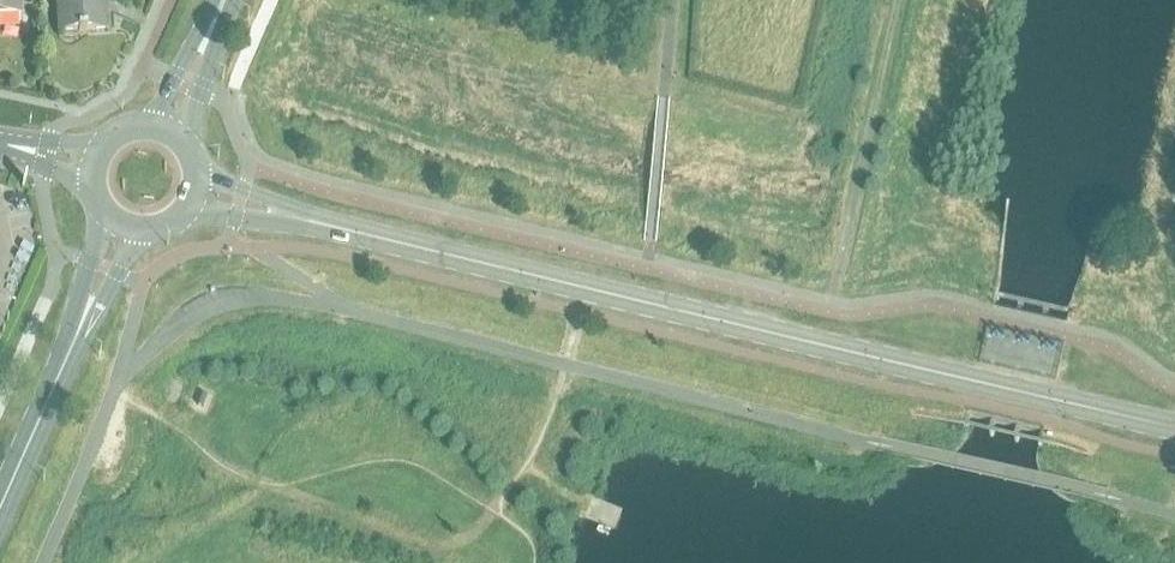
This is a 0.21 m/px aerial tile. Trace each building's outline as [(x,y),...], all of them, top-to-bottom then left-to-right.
[(21,14),(20,0),(0,0),(0,15),(21,14)] [(60,32),(105,29),(104,0),(59,0),(60,32)]
